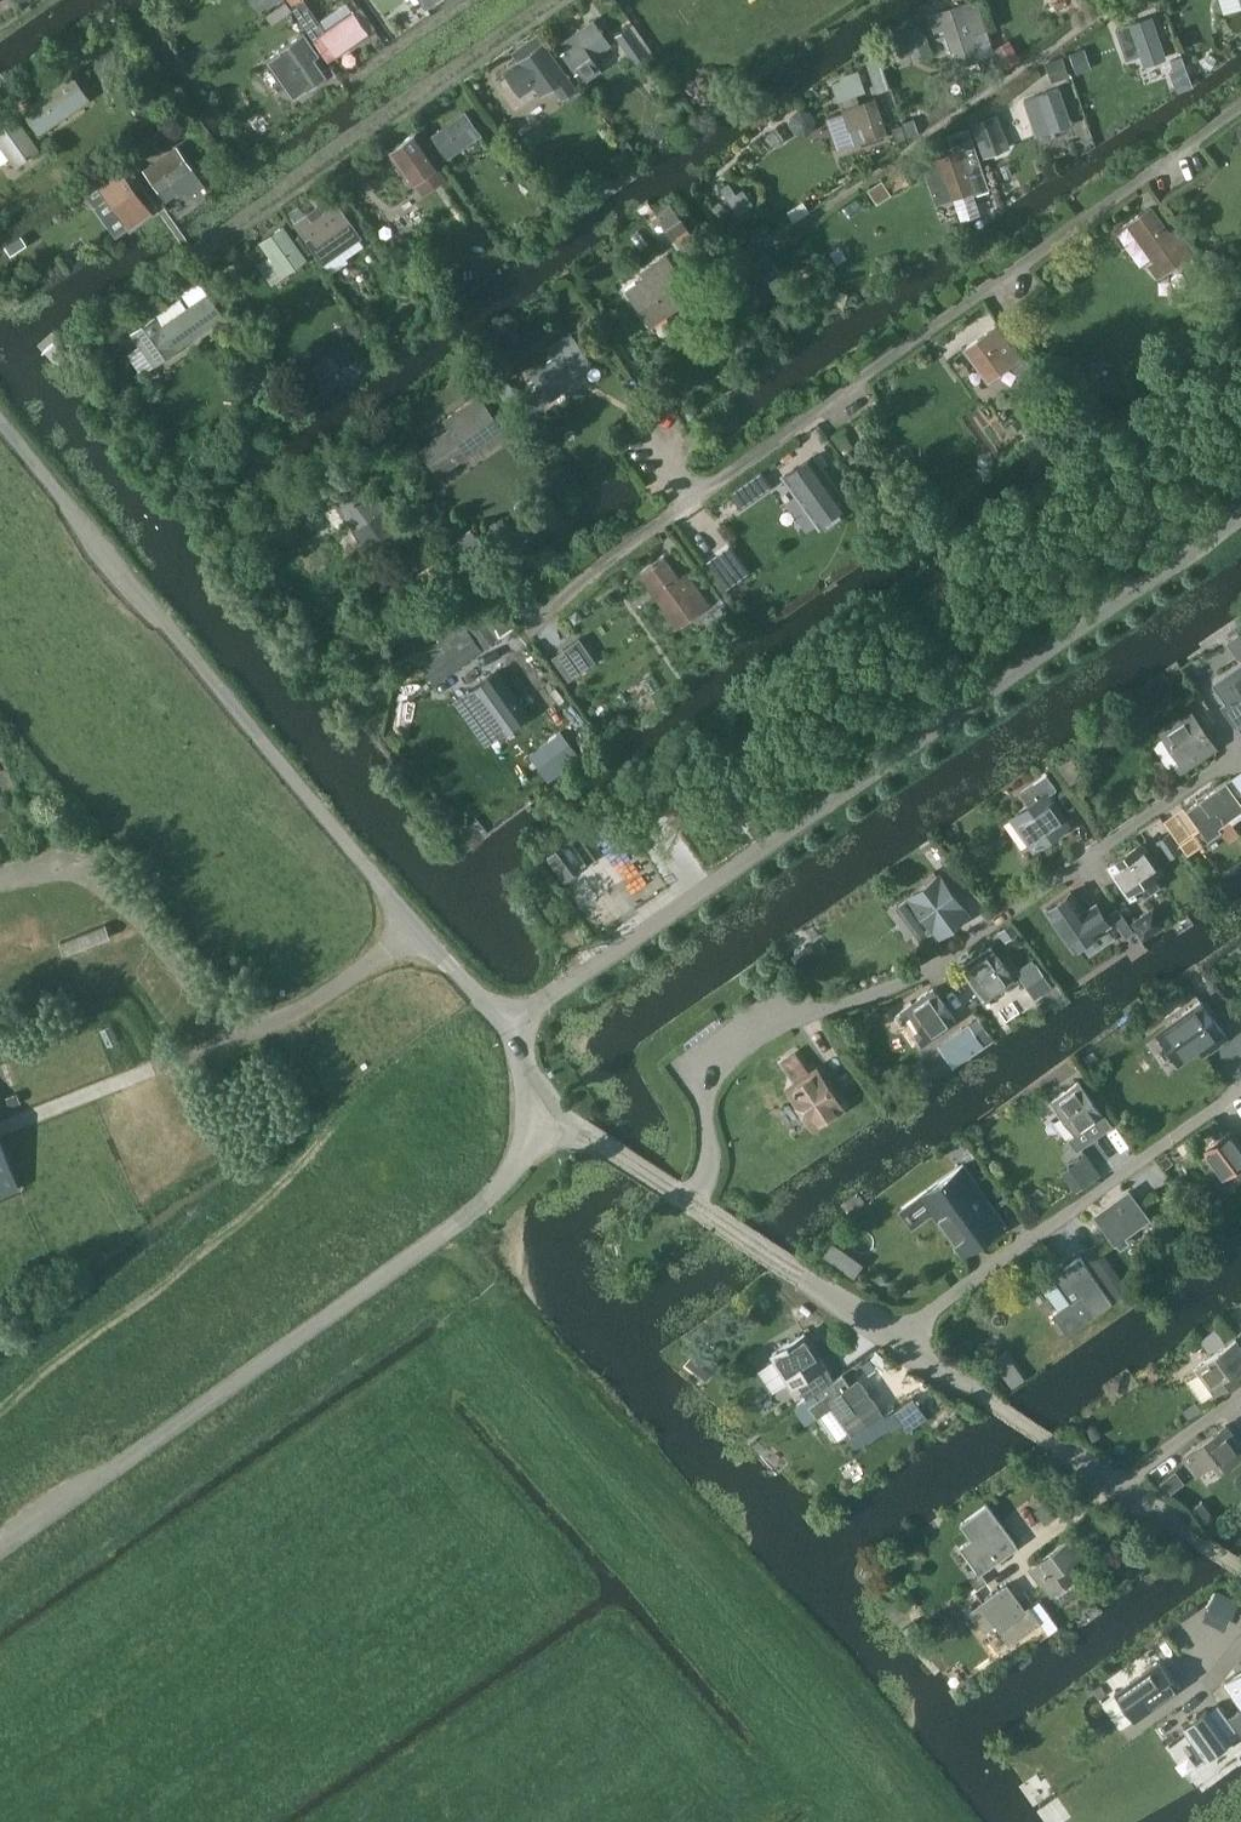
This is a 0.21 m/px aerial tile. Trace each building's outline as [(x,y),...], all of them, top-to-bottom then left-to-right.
[(260,11),(277,0),(252,0),(260,11)] [(292,5),(330,58),(337,53),(369,31),(353,9),(327,28),(307,0),(299,0),(292,5)] [(978,0),(973,0),(935,13),(939,29),(948,27),(959,62),(979,55),(972,31),(987,27),(978,0)] [(1162,0),(1156,0),(1153,1),(1157,14),(1166,10),(1162,0)] [(1222,11),(1240,5),(1240,0),(1219,0),(1222,11)] [(1164,52),(1151,16),(1131,23),(1130,22),(1117,26),(1128,57),(1141,52),(1144,59),(1164,52)] [(603,67),(593,54),(610,42),(595,21),(563,43),(567,49),(561,53),(572,69),(578,65),(587,78),(603,67)] [(916,59),(931,54),(921,24),(908,26),(911,36),(910,39),(916,59)] [(628,25),(616,34),(639,66),(651,57),(628,25)] [(281,51),(270,58),(295,97),(306,90),(328,75),(315,56),(319,53),(305,31),(280,48),(281,51)] [(518,59),(504,70),(522,95),(536,84),(541,91),(553,82),(562,96),(577,85),(568,69),(546,38),(539,43),(540,44),(518,59)] [(910,50),(906,38),(887,45),(892,57),(910,50)] [(1019,60),(1008,40),(996,46),(1007,66),(1019,60)] [(1070,49),(1077,69),(1092,64),(1085,44),(1070,49)] [(1183,50),(1173,53),(1184,83),(1194,79),(1183,50)] [(1052,76),(1069,71),(1064,53),(1047,58),(1052,76)] [(889,86),(879,55),(867,59),(878,90),(889,86)] [(844,111),(828,116),(839,148),(887,132),(875,96),(866,99),(858,68),(848,70),(839,73),(840,76),(840,78),(834,80),(830,81),(831,82),(837,100),(841,99),(843,106),(842,106),(844,111)] [(41,130),(89,97),(74,75),(26,109),(41,130)] [(1071,123),(1059,88),(1038,94),(1024,98),(1037,135),(1050,130),(1071,123)] [(928,118),(924,107),(908,112),(912,123),(928,118)] [(449,155),(481,133),(466,111),(434,134),(449,155)] [(0,123),(0,174),(39,146),(16,112),(0,123)] [(412,184),(443,163),(419,128),(388,149),(412,184)] [(972,185),(967,170),(981,165),(974,144),(960,148),(960,149),(940,157),(953,192),(972,185)] [(178,146),(146,168),(162,190),(167,199),(180,190),(194,192),(205,184),(194,168),(193,168),(178,146)] [(142,157),(137,149),(127,156),(133,164),(142,157)] [(101,179),(86,189),(118,234),(132,224),(152,210),(141,194),(139,195),(128,180),(130,178),(128,176),(135,171),(125,157),(119,162),(98,176),(101,179)] [(887,191),(880,180),(869,187),(876,198),(887,191)] [(730,183),(723,188),(739,212),(753,202),(743,188),(737,193),(730,183)] [(333,195),(295,221),(324,261),(360,237),(361,235),(353,224),(333,195)] [(809,209),(803,200),(788,210),(794,219),(809,209)] [(1171,230),(1152,204),(1126,223),(1153,260),(1148,263),(1158,278),(1196,251),(1178,225),(1171,230)] [(669,232),(680,225),(672,213),(661,220),(669,232)] [(283,273),(305,257),(283,225),(261,241),(283,273)] [(27,243),(20,232),(5,242),(12,253),(27,243)] [(650,325),(697,293),(668,252),(640,272),(644,277),(625,290),(650,325)] [(789,285),(774,263),(762,271),(778,293),(789,285)] [(204,289),(196,278),(182,289),(190,299),(204,289)] [(1208,289),(1216,301),(1227,293),(1218,281),(1208,289)] [(154,363),(176,348),(192,337),(223,315),(208,293),(176,315),(160,326),(154,317),(132,332),(154,363)] [(987,332),(965,348),(989,380),(1010,364),(1022,357),(1011,339),(999,323),(987,332)] [(554,353),(530,370),(540,385),(530,392),(540,406),(550,399),(548,397),(594,364),(570,330),(549,345),(554,353)] [(1041,392),(1030,375),(1013,387),(1025,404),(1041,392)] [(1104,378),(1098,376),(1081,386),(1089,400),(1110,388),(1104,378)] [(497,386),(505,398),(514,392),(506,380),(497,386)] [(453,428),(438,439),(421,451),(437,473),(454,461),(485,438),(493,449),(510,437),(488,403),(486,405),(480,396),(466,405),(446,417),(453,428)] [(1027,422),(1022,415),(1008,425),(1013,432),(1027,422)] [(813,453),(785,473),(822,527),(851,507),(813,453)] [(740,502),(771,481),(762,466),(730,487),(740,502)] [(370,495),(350,467),(314,494),(338,526),(348,519),(373,551),(406,526),(378,489),(370,495)] [(539,508),(517,523),(526,537),(548,522),(539,508)] [(890,542),(901,535),(893,523),(882,530),(890,542)] [(732,540),(707,557),(725,584),(750,567),(732,540)] [(680,575),(666,554),(639,573),(676,627),(711,603),(688,570),(680,575)] [(722,609),(713,615),(722,629),(732,622),(722,609)] [(485,646),(498,636),(483,615),(469,624),(485,646)] [(551,650),(566,676),(595,658),(580,633),(551,650)] [(1240,719),(1240,665),(1218,682),(1231,700),(1226,703),(1238,721),(1240,719)] [(497,670),(469,690),(500,732),(527,713),(497,670)] [(1178,769),(1195,757),(1192,753),(1212,740),(1191,709),(1160,731),(1180,760),(1175,764),(1178,769)] [(559,773),(572,763),(547,731),(534,742),(559,773)] [(1186,808),(1196,822),(1197,822),(1208,839),(1222,829),(1220,825),(1240,811),(1240,770),(1186,808)] [(1029,804),(1015,814),(1038,848),(1069,826),(1048,795),(1047,793),(1056,787),(1047,773),(1021,791),(1029,804)] [(1141,843),(1114,861),(1122,873),(1124,875),(1120,878),(1132,895),(1135,893),(1140,899),(1161,884),(1153,873),(1159,869),(1141,843)] [(969,913),(960,900),(940,872),(909,895),(930,924),(925,927),(929,933),(945,921),(950,927),(969,913)] [(1070,888),(1044,905),(1074,948),(1112,922),(1097,900),(1084,908),(1070,888)] [(1131,919),(1141,935),(1142,936),(1164,922),(1153,905),(1131,919)] [(65,954),(112,935),(106,920),(59,939),(65,954)] [(981,999),(987,995),(984,990),(1009,972),(991,946),(965,965),(974,978),(969,982),(981,999)] [(1052,984),(1036,962),(1021,973),(1036,995),(1052,984)] [(1207,982),(1200,971),(1187,979),(1195,991),(1207,982)] [(955,1019),(937,993),(922,1003),(919,998),(902,1010),(905,1015),(910,1012),(928,1038),(955,1019)] [(1172,1025),(1159,1034),(1179,1061),(1192,1052),(1193,1053),(1199,1049),(1202,1052),(1207,1048),(1226,1035),(1223,1030),(1201,1000),(1170,1022),(1172,1025)] [(969,1023),(939,1043),(953,1064),(984,1044),(969,1023)] [(795,1048),(777,1059),(793,1083),(787,1087),(814,1129),(845,1109),(837,1095),(841,1093),(830,1076),(826,1079),(816,1064),(809,1068),(795,1048)] [(1068,1059),(1056,1069),(1065,1080),(1077,1070),(1068,1059)] [(1077,1078),(1051,1096),(1076,1131),(1070,1136),(1077,1146),(1110,1122),(1104,1113),(1103,1114),(1077,1078)] [(1231,1130),(1204,1150),(1223,1176),(1240,1163),(1240,1145),(1231,1130)] [(20,1187),(0,1137),(0,1195),(20,1187)] [(1081,1162),(1064,1173),(1072,1184),(1088,1173),(1081,1162)] [(963,1252),(1004,1222),(963,1165),(922,1194),(963,1252)] [(1120,1245),(1126,1241),(1122,1236),(1148,1218),(1129,1192),(1103,1210),(1114,1225),(1109,1229),(1120,1245)] [(1062,1262),(1046,1273),(1050,1279),(1055,1275),(1073,1300),(1054,1313),(1067,1332),(1097,1311),(1097,1312),(1112,1301),(1081,1256),(1065,1267),(1062,1262)] [(815,1391),(833,1378),(805,1333),(774,1353),(792,1382),(787,1386),(790,1392),(807,1381),(815,1391)] [(1196,1367),(1215,1393),(1240,1374),(1240,1343),(1237,1337),(1222,1347),(1223,1349),(1196,1367)] [(692,1368),(700,1357),(686,1346),(677,1357),(692,1368)] [(819,1414),(827,1409),(832,1406),(852,1434),(883,1413),(861,1383),(854,1388),(851,1383),(841,1389),(837,1385),(833,1378),(815,1391),(819,1398),(811,1404),(819,1414)] [(926,1416),(913,1397),(895,1410),(908,1428),(926,1416)] [(1240,1451),(1240,1445),(1225,1424),(1200,1442),(1201,1443),(1185,1455),(1198,1472),(1214,1461),(1219,1468),(1240,1451)] [(1046,1496),(1033,1504),(1045,1522),(1058,1514),(1046,1496)] [(960,1523),(971,1539),(962,1546),(980,1571),(1017,1545),(999,1519),(998,1520),(987,1504),(960,1523)] [(1051,1591),(1077,1573),(1070,1563),(1090,1548),(1077,1529),(1057,1544),(1059,1547),(1033,1565),(1051,1591)] [(988,1598),(981,1603),(999,1629),(1000,1629),(1009,1642),(1040,1620),(1029,1604),(1024,1608),(1019,1602),(1007,1584),(996,1592),(995,1593),(988,1598)] [(1209,1603),(1232,1614),(1239,1601),(1216,1590),(1209,1603)] [(1159,1661),(1117,1691),(1135,1717),(1153,1704),(1178,1687),(1162,1664),(1159,1661)] [(1225,1681),(1239,1701),(1240,1704),(1240,1670),(1225,1681)] [(1229,1714),(1240,1732),(1240,1706),(1229,1714)] [(1206,1757),(1222,1746),(1228,1741),(1205,1711),(1184,1726),(1206,1757)] [(1240,1749),(1240,1748),(1240,1735),(1239,1732),(1232,1737),(1240,1749)]
